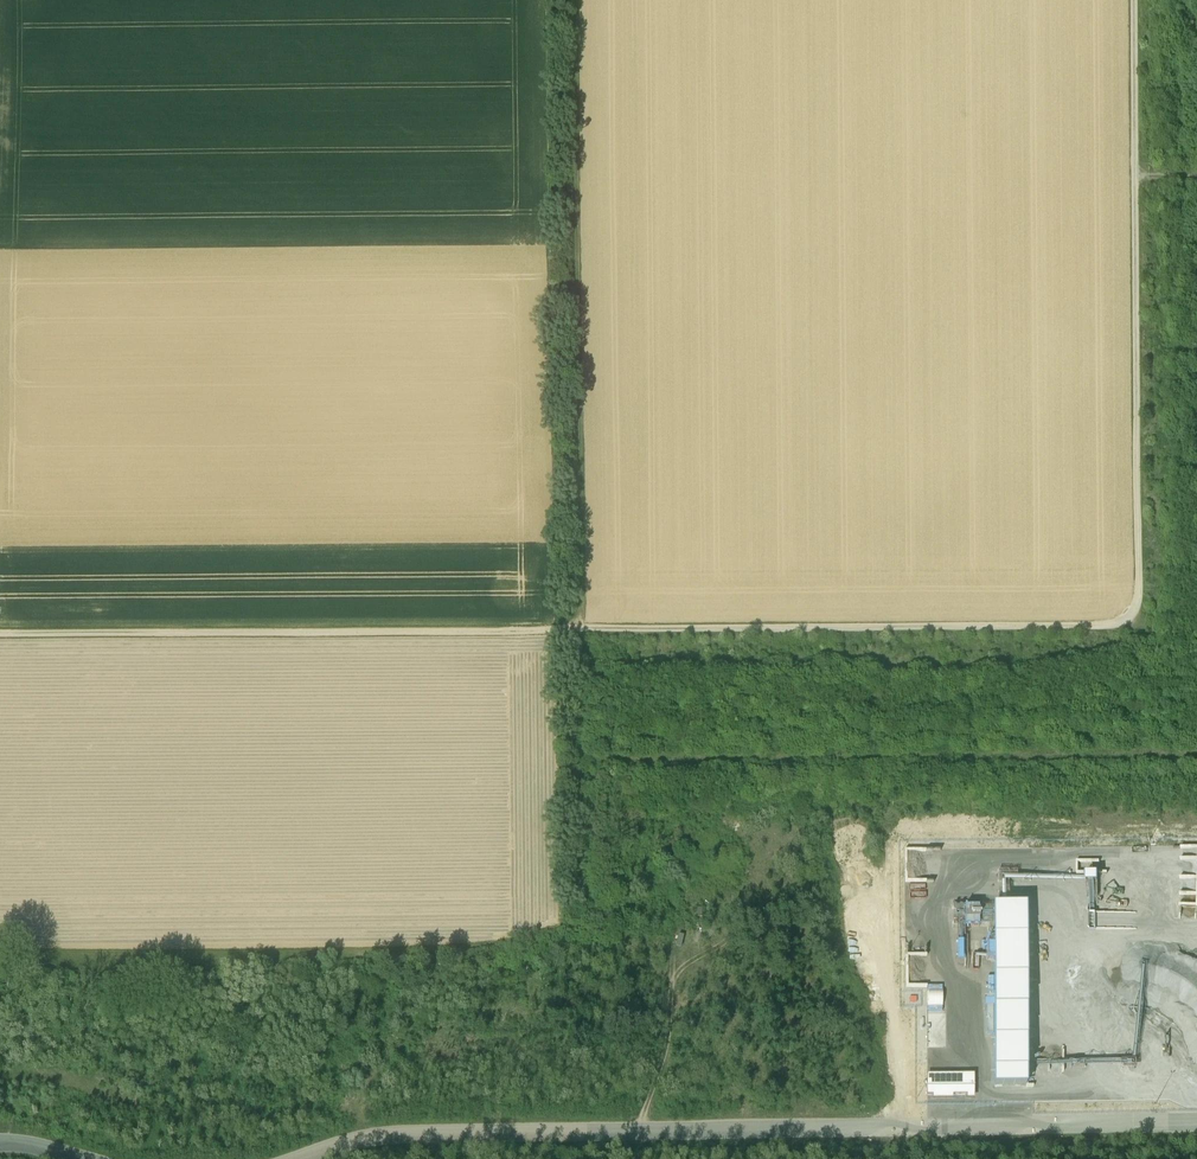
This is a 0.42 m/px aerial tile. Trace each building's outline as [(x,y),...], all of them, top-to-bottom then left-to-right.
[(1057,866),(1057,849),(1040,848),(1040,865),(1057,866)] [(691,915),(691,928),(701,928),(701,915),(691,915)]
